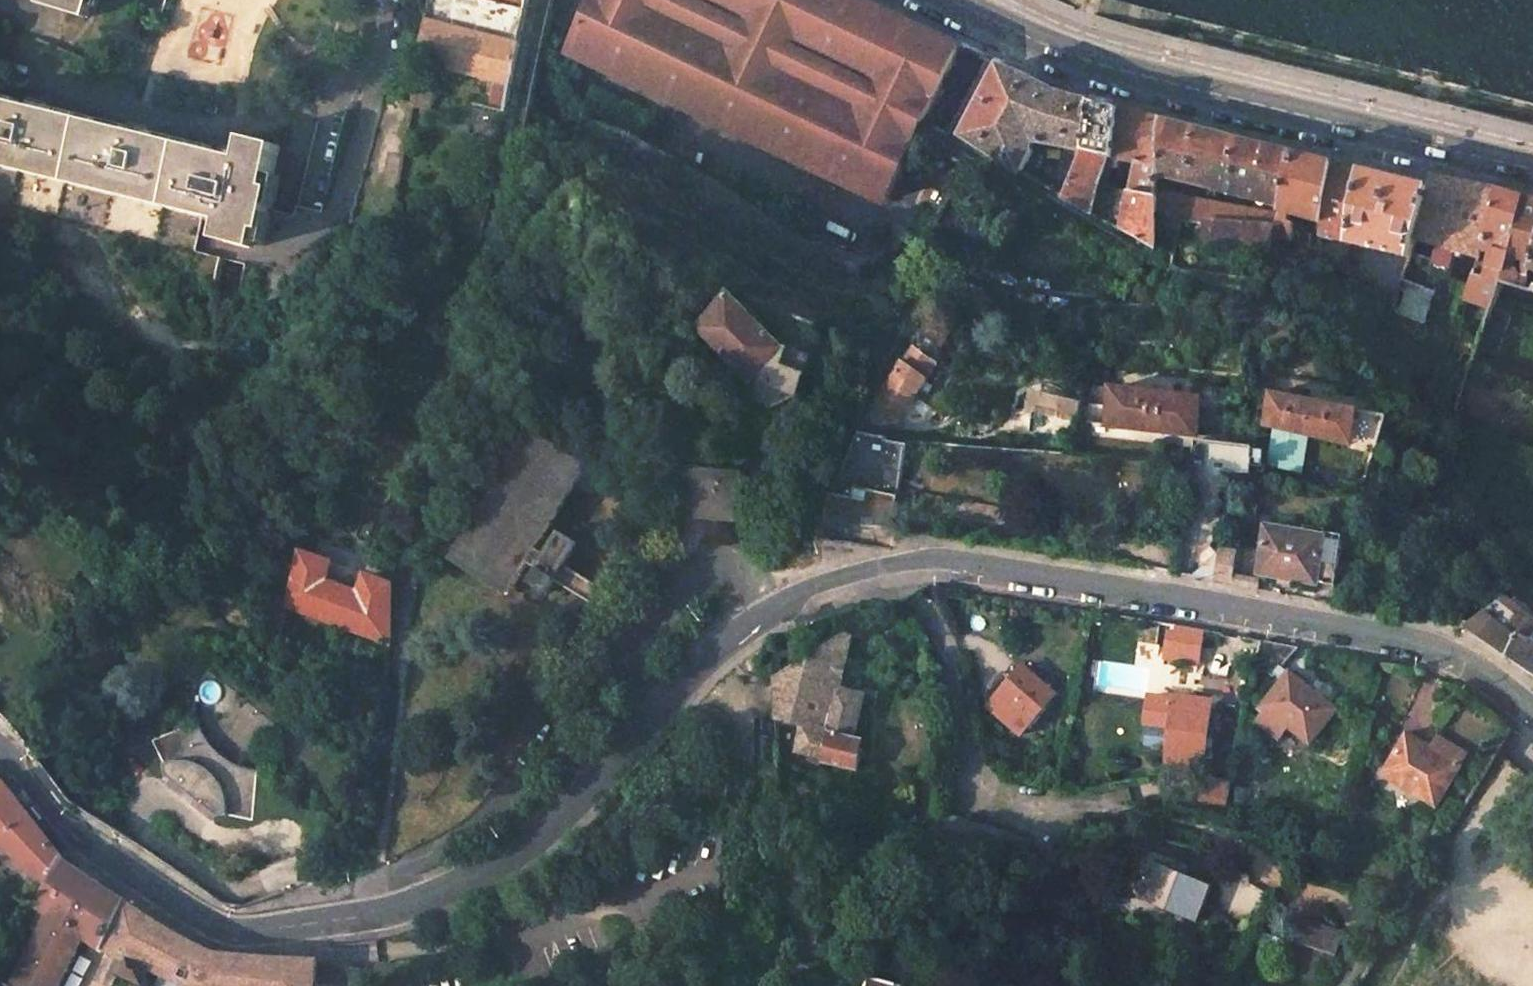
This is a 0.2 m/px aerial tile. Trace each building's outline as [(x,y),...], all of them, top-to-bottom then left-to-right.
[(41,4),(88,18),(93,0),(42,0),(41,4)] [(139,19),(159,25),(166,0),(145,0),(139,19)] [(420,65),(515,75),(531,0),(433,0),(420,65)] [(572,47),(890,199),(961,46),(864,0),(594,0),(572,47)] [(1003,66),(964,137),(1022,173),(1033,152),(1035,143),(1066,147),(1087,150),(1093,102),(1063,94),(1003,66)] [(204,220),(222,224),(217,239),(254,249),(259,230),(265,231),(270,211),(275,189),(269,187),(280,146),(248,138),(243,159),(0,100),(0,170),(204,220)] [(1093,102),(1087,150),(1111,158),(1114,157),(1121,108),(1093,102)] [(1121,108),(1114,157),(1121,161),(1137,165),(1159,173),(1159,170),(1162,120),(1121,108)] [(1162,120),(1159,170),(1256,195),(1284,202),(1296,154),(1162,120)] [(1066,147),(1048,189),(1063,198),(1087,150),(1066,147)] [(1063,198),(1062,198),(1077,208),(1091,215),(1099,186),(1108,166),(1111,158),(1087,150),(1063,198)] [(1284,202),(1282,211),(1292,214),(1317,221),(1323,222),(1330,163),(1296,154),(1284,202)] [(1111,158),(1108,166),(1118,169),(1121,161),(1114,157),(1111,158)] [(1323,222),(1322,237),(1351,244),(1364,171),(1330,163),(1323,222)] [(1137,165),(1120,230),(1139,240),(1156,250),(1157,218),(1157,199),(1156,199),(1156,192),(1157,182),(1159,173),(1137,165)] [(214,283),(221,258),(196,251),(204,220),(0,170),(0,231),(214,283)] [(1364,171),(1351,244),(1410,258),(1414,253),(1417,238),(1431,187),(1430,187),(1364,171)] [(1483,250),(1500,190),(1436,172),(1434,177),(1430,187),(1431,187),(1417,238),(1440,246),(1436,261),(1432,273),(1450,277),(1456,258),(1463,259),(1465,253),(1481,258),(1483,250)] [(1157,182),(1156,192),(1171,195),(1172,185),(1157,182)] [(1467,300),(1493,308),(1499,295),(1503,283),(1504,279),(1526,197),(1500,190),(1483,250),(1481,258),(1473,283),(1467,300)] [(1157,199),(1157,218),(1183,221),(1211,221),(1276,229),(1281,215),(1253,210),(1171,195),(1156,192),(1156,199),(1157,199)] [(1256,195),(1253,210),(1281,215),(1282,211),(1284,202),(1256,195)] [(1532,268),(1532,200),(1526,197),(1504,279),(1503,283),(1527,290),(1532,268)] [(1276,229),(1266,251),(1281,253),(1283,243),(1288,227),(1292,214),(1282,211),(1281,215),(1276,229)] [(1288,227),(1283,243),(1321,248),(1322,237),(1323,222),(1317,221),(1313,233),(1288,227)] [(1404,273),(1400,281),(1426,289),(1432,273),(1436,261),(1414,253),(1410,258),(1404,273)] [(1456,258),(1450,277),(1473,283),(1481,258),(1465,253),(1463,259),(1456,258)] [(1400,281),(1393,301),(1428,308),(1431,291),(1426,289),(1400,281)] [(734,295),(699,329),(750,382),(785,349),(738,300),(734,295)] [(1493,308),(1478,346),(1496,353),(1511,316),(1493,308)] [(750,382),(745,397),(771,407),(797,396),(812,358),(785,349),(750,382)] [(915,349),(905,361),(928,378),(938,364),(915,349)] [(905,361),(869,410),(864,420),(880,423),(896,421),(915,395),(928,378),(905,361)] [(1111,386),(1106,426),(1199,439),(1203,397),(1111,386)] [(1267,422),(1266,426),(1277,428),(1309,435),(1352,445),(1375,450),(1388,417),(1381,415),(1273,393),(1272,397),(1267,422)] [(1260,407),(1256,420),(1267,422),(1272,397),(1266,396),(1263,408),(1260,407)] [(1309,435),(1277,428),(1269,464),(1301,472),(1309,435)] [(535,430),(453,560),(508,595),(529,562),(539,548),(591,466),(535,430)] [(838,477),(831,494),(865,501),(867,490),(897,497),(907,446),(885,442),(886,439),(858,433),(838,477)] [(1265,463),(1265,459),(1253,457),(1252,466),(1264,467),(1265,463)] [(688,468),(684,517),(740,521),(743,472),(688,468)] [(826,507),(825,520),(863,526),(864,517),(893,521),(897,497),(867,490),(865,501),(831,494),(826,507)] [(1268,527),(1259,573),(1317,584),(1325,536),(1268,527)] [(540,569),(531,583),(547,593),(555,581),(561,572),(565,565),(579,544),(563,533),(549,555),(540,569)] [(1325,536),(1317,584),(1335,586),(1343,541),(1325,536)] [(277,542),(272,555),(278,557),(283,544),(277,542)] [(539,548),(529,562),(540,569),(549,555),(539,548)] [(1218,565),(1216,580),(1256,587),(1256,582),(1234,578),(1238,551),(1222,549),(1218,565)] [(1192,577),(1215,582),(1221,551),(1192,577)] [(294,581),(286,605),(389,643),(392,585),(370,576),(363,597),(322,583),(329,562),(303,552),(299,566),(294,581)] [(290,564),(285,579),(294,581),(299,566),(290,564)] [(1462,628),(1467,630),(1530,673),(1532,670),(1532,641),(1531,639),(1532,637),(1532,619),(1512,602),(1506,597),(1462,628)] [(262,605),(256,624),(280,639),(288,614),(262,605)] [(227,615),(236,628),(249,619),(240,606),(227,615)] [(1195,665),(1202,630),(1177,625),(1175,633),(1167,631),(1161,657),(1195,665)] [(850,636),(848,635),(800,665),(801,666),(777,681),(777,716),(778,720),(797,725),(789,755),(804,759),(806,754),(822,758),(822,761),(857,769),(858,766),(862,744),(863,741),(852,738),(863,696),(849,693),(852,678),(842,676),(851,638),(850,636)] [(1055,695),(1023,666),(1022,668),(990,706),(989,706),(1021,735),(1055,695)] [(1336,709),(1290,673),(1260,710),(1265,714),(1259,722),(1278,737),(1289,726),(1310,742),(1336,709)] [(1212,701),(1176,696),(1175,701),(1152,699),(1148,730),(1171,733),(1167,764),(1172,765),(1186,767),(1202,770),(1205,747),(1207,739),(1210,716),(1211,707),(1212,701)] [(250,819),(257,769),(231,761),(213,750),(193,721),(174,728),(150,737),(163,767),(166,776),(219,815),(250,819)] [(1407,734),(1384,774),(1435,805),(1457,769),(1431,753),(1433,750),(1407,734)] [(1439,739),(1433,750),(1431,753),(1457,769),(1465,755),(1439,739)] [(1186,767),(1172,765),(1170,774),(1184,776),(1186,767)] [(47,879),(63,859),(23,805),(0,778),(0,779),(0,838),(47,879)] [(1226,799),(1200,794),(1197,807),(1223,813),(1226,799)] [(47,879),(36,905),(48,914),(85,939),(103,951),(105,949),(128,902),(63,859),(47,879)] [(1162,871),(1165,866),(1153,861),(1151,866),(1162,871)] [(1162,871),(1151,866),(1146,878),(1138,897),(1150,902),(1150,903),(1182,916),(1197,922),(1212,886),(1191,877),(1185,875),(1178,872),(1172,869),(1165,866),(1162,871)] [(105,949),(128,959),(120,974),(143,985),(144,985),(151,970),(165,976),(189,985),(315,985),(318,961),(239,957),(216,953),(181,937),(150,918),(128,902),(105,949)] [(11,985),(59,985),(85,939),(48,914),(11,985)] [(1182,916),(1178,926),(1184,929),(1190,932),(1191,929),(1200,933),(1206,917),(1200,915),(1197,922),(1182,916)] [(1304,947),(1290,944),(1289,949),(1336,959),(1340,943),(1344,924),(1311,916),(1306,937),(1304,947)] [(1190,932),(1184,929),(1179,940),(1214,955),(1220,941),(1200,933),(1191,929),(1190,932)] [(1292,934),(1290,944),(1304,947),(1306,937),(1292,934)] [(165,976),(160,985),(189,985),(165,976)] [(898,984),(871,977),(868,985),(898,985),(898,984)]
